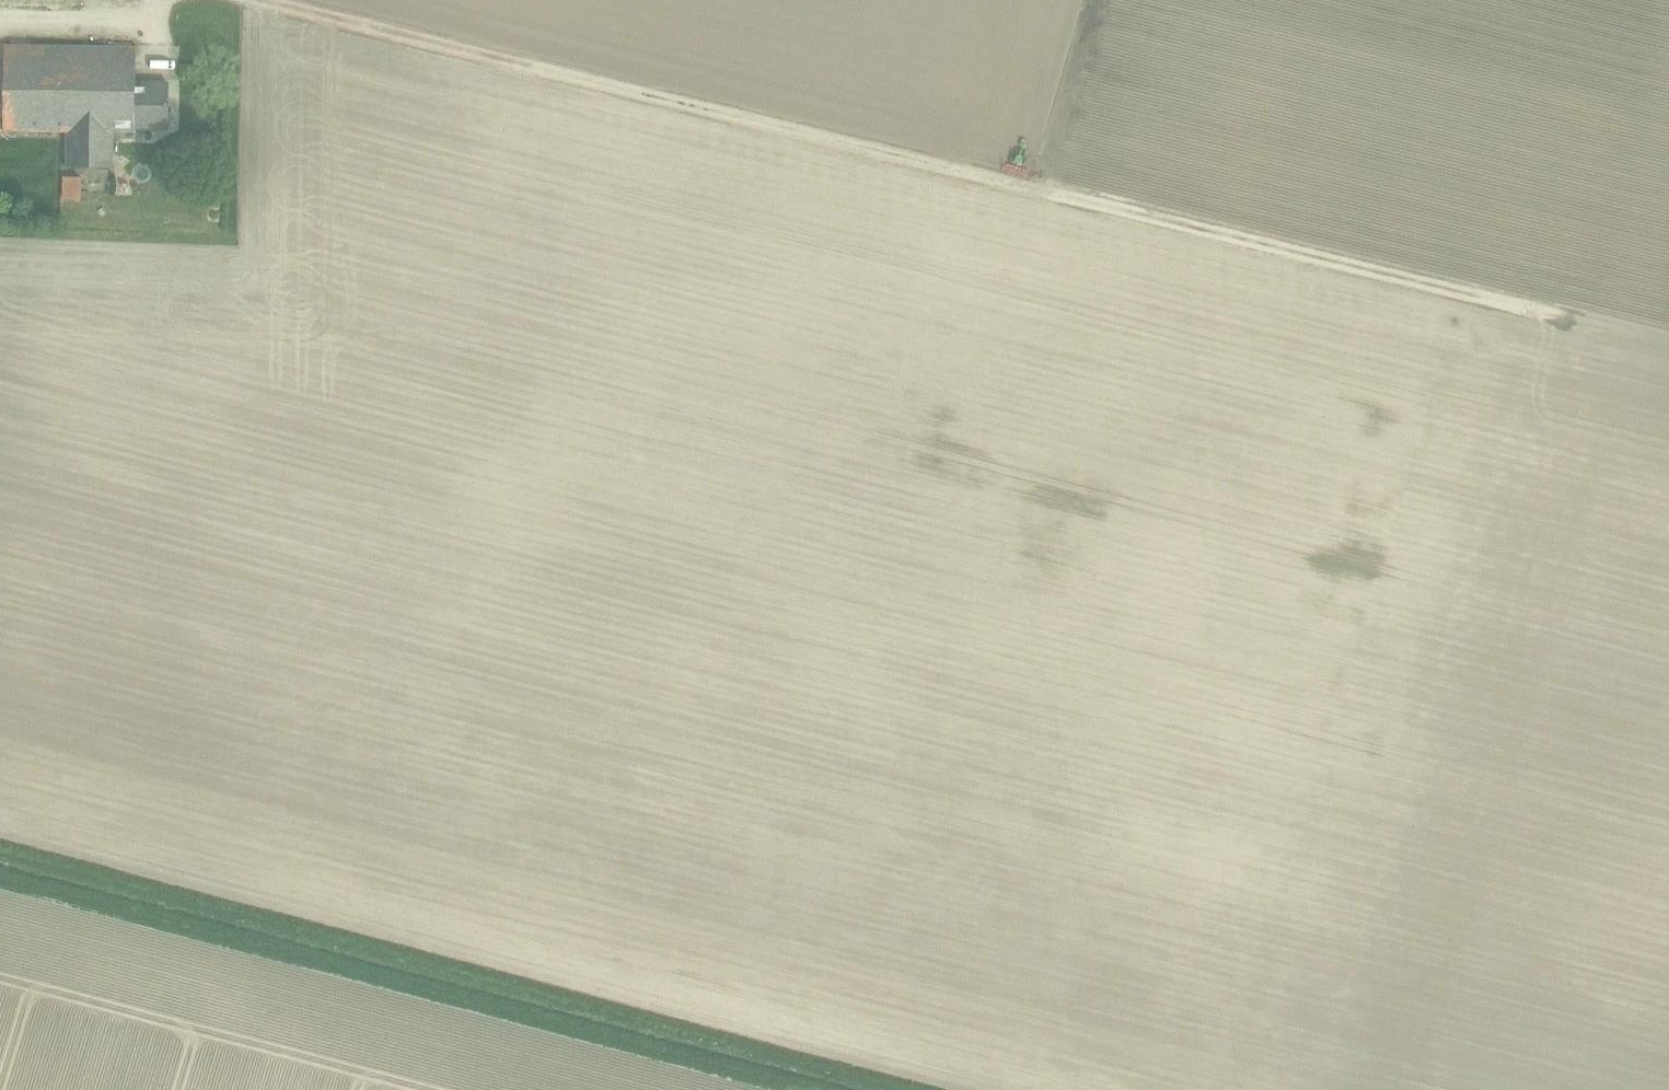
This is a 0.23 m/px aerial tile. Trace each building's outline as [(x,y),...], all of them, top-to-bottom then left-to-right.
[(167,131),(168,88),(135,87),(136,50),(5,47),(3,133),(66,134),(65,171),(112,172),(113,136),(134,136),(134,130),(167,131)] [(79,178),(64,177),(63,199),(79,200),(79,178)]
